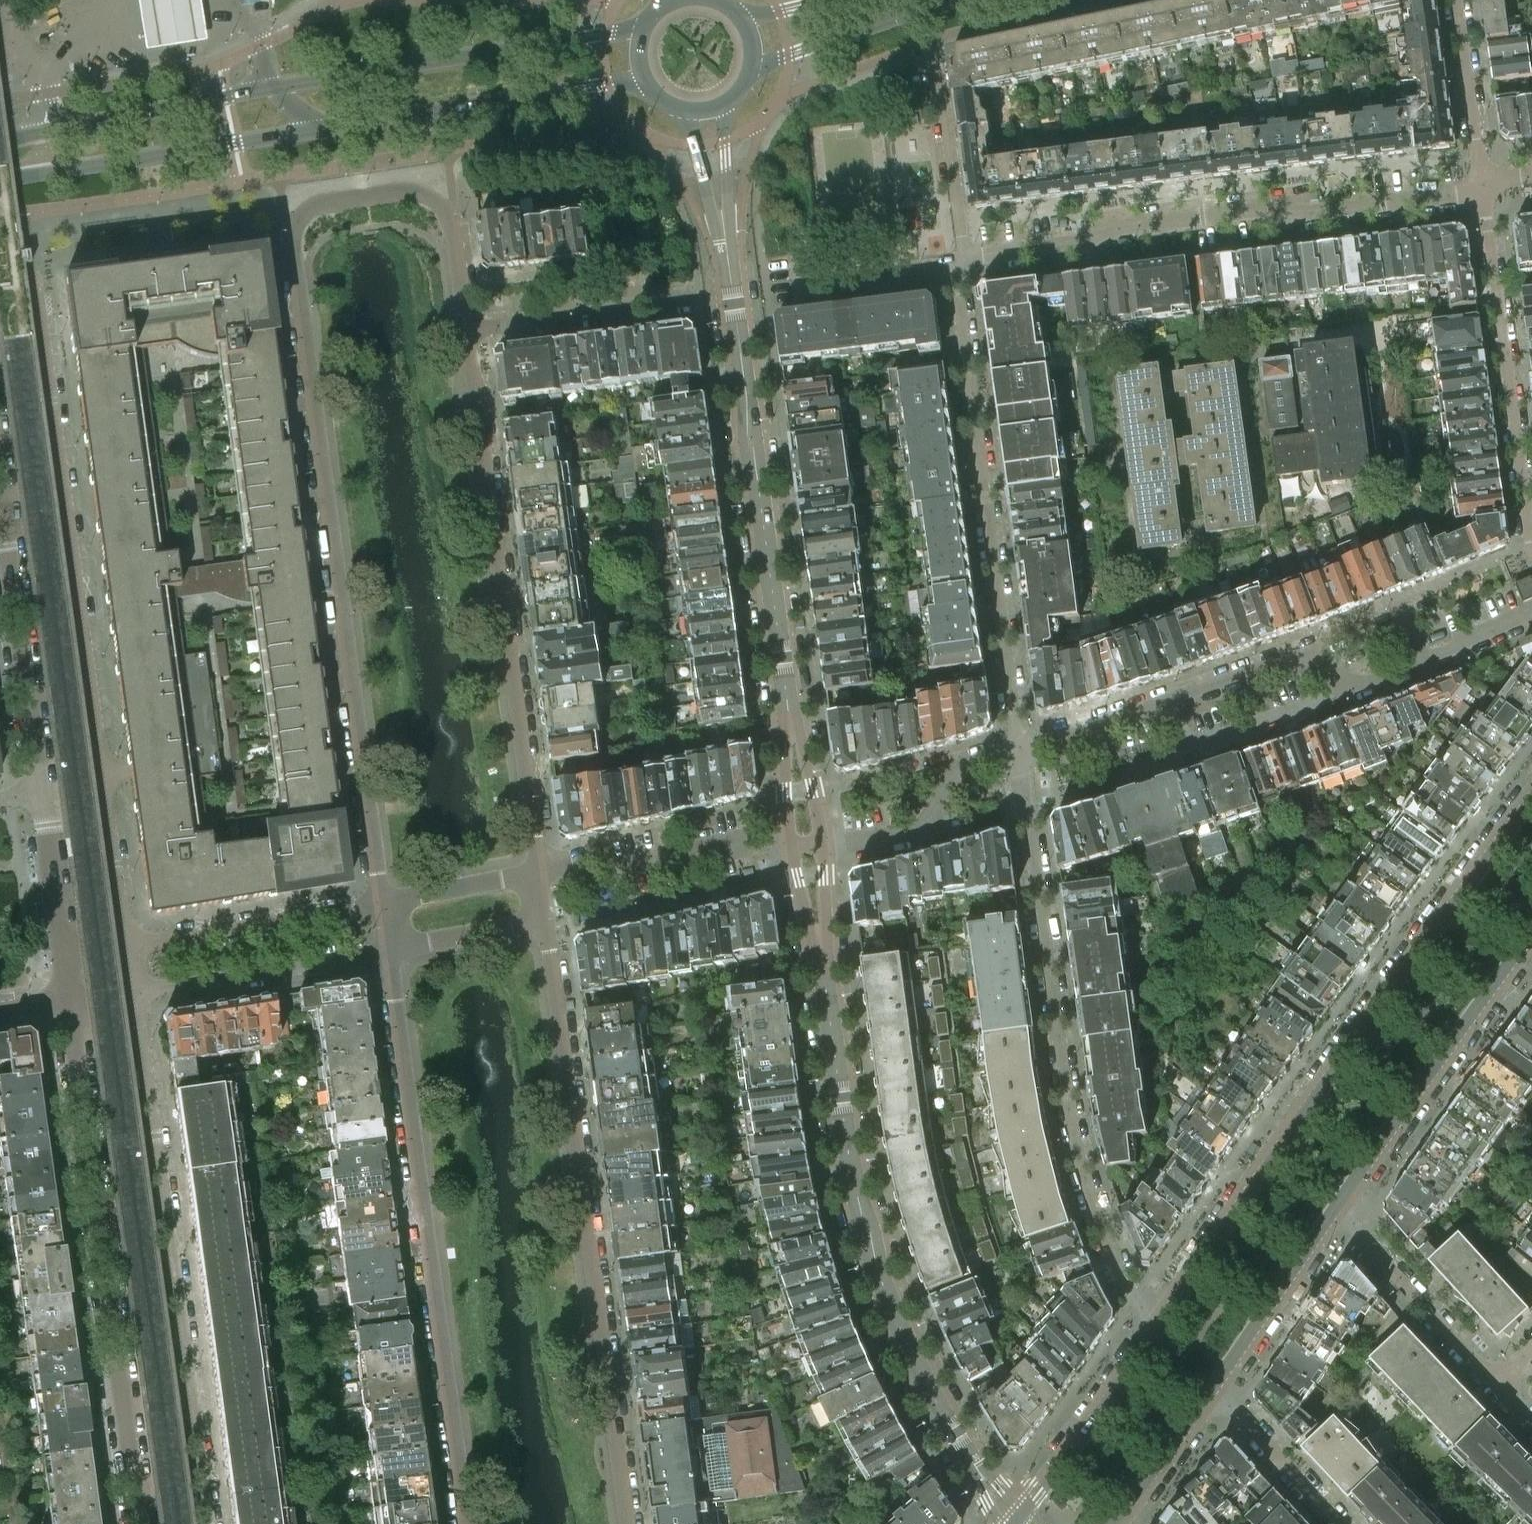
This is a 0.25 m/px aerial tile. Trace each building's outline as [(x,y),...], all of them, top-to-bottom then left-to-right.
[(146,50),(206,41),(199,0),(137,0),(146,50)] [(1170,7),(1178,50),(1233,38),(1225,0),(1204,0),(1170,7)] [(1233,38),(1288,27),(1283,0),(1225,0),(1233,38)] [(1288,27),(1342,16),(1339,0),(1283,0),(1288,27)] [(1342,16),(1397,4),(1396,0),(1339,0),(1342,16)] [(1413,7),(1409,10),(1409,15),(1410,20),(1406,26),(1406,29),(1403,29),(1404,37),(1397,38),(1393,43),(1395,56),(1442,50),(1435,0),(1412,0),(1413,7)] [(1489,41),(1522,36),(1520,16),(1516,16),(1506,18),(1505,8),(1504,0),(1483,0),(1489,41)] [(1514,7),(1516,13),(1531,11),(1531,4),(1514,7)] [(1170,7),(1116,18),(1124,61),(1178,50),(1170,7)] [(1514,7),(1505,8),(1506,18),(1516,16),(1516,13),(1514,7)] [(1124,61),(1116,18),(1061,30),(1070,72),(1124,61)] [(1061,30),(1006,41),(1015,84),(1070,72),(1061,30)] [(1489,41),(1491,61),(1531,55),(1531,35),(1522,36),(1489,41)] [(1015,84),(1006,41),(979,47),(988,89),(1015,84)] [(979,47),(950,53),(956,95),(975,92),(988,89),(979,47)] [(1442,50),(1395,56),(1396,67),(1402,72),(1408,71),(1410,77),(1413,77),(1414,82),(1419,87),(1420,94),(1425,99),(1426,105),(1427,105),(1428,113),(1450,110),(1442,50)] [(1491,61),(1494,81),(1509,79),(1515,79),(1531,77),(1531,55),(1491,61)] [(1306,60),(1308,71),(1324,68),(1322,58),(1306,60)] [(1366,76),(1364,62),(1342,66),(1344,85),(1353,84),(1352,78),(1366,76)] [(1278,85),(1295,82),(1294,74),(1277,77),(1278,85)] [(1248,90),(1271,86),(1270,79),(1247,82),(1248,90)] [(1188,84),(1171,87),(1173,94),(1189,91),(1188,84)] [(1231,97),(1247,95),(1246,84),(1229,86),(1231,97)] [(1516,92),(1521,138),(1523,138),(1526,140),(1531,139),(1531,90),(1516,92)] [(975,92),(956,95),(961,130),(989,126),(988,116),(983,112),(981,103),(976,99),(975,92)] [(1516,92),(1495,95),(1501,135),(1507,140),(1521,138),(1516,92)] [(1421,106),(1394,109),(1401,153),(1449,147),(1455,147),(1454,141),(1450,110),(1428,113),(1427,105),(1426,105),(1421,106)] [(1083,119),(1106,115),(1105,108),(1082,112),(1083,119)] [(1401,153),(1394,109),(1371,112),(1377,156),(1401,153)] [(1377,156),(1371,112),(1347,115),(1353,159),(1377,156)] [(1353,159),(1347,115),(1324,118),(1329,162),(1353,159)] [(1329,162),(1324,118),(1300,121),(1306,165),(1329,162)] [(1306,165),(1300,121),(1276,124),(1282,168),(1306,165)] [(1282,168),(1276,124),(1252,127),(1258,171),(1282,168)] [(989,126),(961,130),(966,169),(984,166),(983,160),(985,160),(984,153),(987,150),(986,140),(990,135),(989,126)] [(1258,171),(1252,127),(1229,130),(1235,174),(1258,171)] [(1235,174),(1229,130),(1205,133),(1211,177),(1235,174)] [(1211,177),(1205,133),(1182,136),(1187,180),(1211,177)] [(1187,180),(1182,136),(1157,139),(1163,183),(1187,180)] [(1163,183),(1157,139),(1133,142),(1139,186),(1163,183)] [(1139,186),(1133,142),(1110,144),(1115,189),(1139,186)] [(1115,189),(1110,144),(1086,147),(1091,193),(1115,189)] [(1091,193),(1086,147),(1062,150),(1068,195),(1091,193)] [(1068,195),(1062,150),(1038,153),(1044,199),(1068,195)] [(1044,199),(1038,153),(1015,156),(1021,201),(1044,199)] [(1021,201),(1015,156),(992,159),(997,205),(1021,201)] [(997,205),(992,159),(985,160),(983,160),(984,166),(966,169),(971,208),(977,207),(997,205)] [(582,208),(562,211),(569,259),(589,256),(582,208)] [(522,211),(501,214),(508,267),(528,264),(522,216),(522,211)] [(562,211),(541,213),(548,262),(569,259),(562,211)] [(541,213),(522,216),(528,264),(548,262),(541,213)] [(501,214),(479,216),(485,264),(491,269),(508,267),(501,214)] [(1518,218),(1514,225),(1520,273),(1531,271),(1531,217),(1518,218)] [(1460,226),(1446,228),(1439,229),(1444,274),(1472,270),(1467,231),(1460,226)] [(1444,274),(1439,229),(1418,231),(1425,279),(1436,277),(1444,274)] [(1418,231),(1398,234),(1405,281),(1416,279),(1418,291),(1427,289),(1425,279),(1418,231)] [(1398,234),(1378,236),(1385,283),(1396,282),(1398,293),(1406,292),(1405,281),(1398,234)] [(1378,236),(1358,239),(1364,286),(1375,284),(1376,295),(1386,294),(1385,283),(1378,236)] [(1358,239),(1339,241),(1337,242),(1344,293),(1365,290),(1364,286),(1358,239)] [(1337,242),(1319,244),(1317,244),(1323,296),(1344,293),(1337,242)] [(1317,244),(1298,247),(1304,298),(1323,296),(1317,244)] [(1298,247),(1277,249),(1283,301),(1304,298),(1298,247)] [(1277,249),(1259,251),(1257,252),(1263,303),(1283,301),(1277,249)] [(180,585),(177,570),(178,570),(176,554),(170,555),(142,349),(175,345),(176,345),(183,349),(189,353),(196,355),(203,357),(210,358),(217,359),(224,359),(231,359),(238,357),(245,356),(252,353),(259,350),(265,346),(270,343),(268,332),(272,332),(273,332),(272,327),(270,312),(262,250),(187,261),(184,261),(175,262),(151,266),(141,267),(139,267),(64,277),(72,339),(74,354),(75,358),(78,387),(79,389),(80,396),(83,416),(85,437),(86,444),(87,446),(91,476),(91,478),(92,485),(95,506),(97,526),(98,533),(99,536),(99,537),(102,564),(103,567),(104,575),(105,585),(107,597),(108,605),(108,606),(110,616),(111,627),(112,635),(112,637),(116,666),(116,668),(118,676),(120,696),(123,716),(124,724),(124,726),(128,755),(129,757),(129,760),(130,765),(132,781),(132,785),(135,805),(136,813),(136,815),(140,843),(148,900),(149,908),(157,913),(179,910),(178,905),(194,902),(195,907),(222,903),(250,898),(241,843),(213,847),(211,833),(207,834),(200,777),(220,774),(204,653),(183,656),(175,598),(174,586),(180,585)] [(1257,252),(1237,254),(1242,306),(1263,303),(1257,252)] [(1237,254),(1215,257),(1222,309),(1242,306),(1237,254)] [(1215,257),(1196,260),(1202,311),(1222,309),(1215,257)] [(1186,261),(1166,264),(1172,312),(1183,310),(1183,316),(1193,314),(1186,261)] [(1173,317),(1172,312),(1166,264),(1147,266),(1153,314),(1164,312),(1165,318),(1173,317)] [(1147,266),(1125,269),(1131,316),(1146,314),(1146,321),(1154,320),(1153,314),(1147,266)] [(1125,269),(1104,271),(1110,320),(1110,324),(1123,323),(1123,318),(1131,317),(1131,316),(1125,269)] [(1477,305),(1472,270),(1444,274),(1436,277),(1437,288),(1448,287),(1451,308),(1477,305)] [(1083,274),(1089,323),(1090,327),(1102,325),(1102,321),(1110,320),(1104,271),(1083,274)] [(1083,274),(1062,276),(1066,305),(1070,330),(1083,329),(1083,324),(1089,323),(1083,274)] [(1062,276),(1040,279),(1036,280),(1039,300),(1048,299),(1049,307),(1066,305),(1062,276)] [(1039,300),(1036,280),(987,286),(982,292),(985,314),(1032,308),(1031,301),(1039,300)] [(1526,311),(1531,310),(1531,287),(1523,288),(1526,311)] [(929,294),(921,295),(911,296),(918,350),(942,347),(935,298),(929,294)] [(911,296),(884,299),(874,301),(881,354),(918,350),(911,296)] [(874,301),(855,303),(862,357),(863,357),(862,351),(880,349),(880,355),(881,354),(874,301)] [(855,303),(835,306),(842,359),(862,357),(855,303)] [(835,306),(806,309),(780,313),(776,319),(781,361),(841,354),(841,359),(842,359),(835,306)] [(1044,347),(1042,327),(1036,328),(1033,308),(1032,308),(985,314),(991,355),(1044,347)] [(1428,322),(1433,355),(1483,349),(1478,315),(1428,322)] [(703,375),(697,332),(697,328),(690,323),(674,325),(681,378),(703,375)] [(681,378),(674,325),(655,328),(661,373),(673,372),(674,379),(681,378)] [(36,406),(25,327),(3,330),(14,409),(36,406)] [(661,373),(655,328),(637,330),(643,376),(654,374),(655,382),(662,381),(661,373)] [(637,330),(617,333),(623,378),(635,377),(636,384),(644,383),(643,376),(637,330)] [(304,543),(303,534),(300,534),(293,479),(295,479),(294,469),(292,470),(290,458),(292,458),(291,448),(289,448),(281,394),(284,394),(282,384),(280,384),(277,359),(276,359),(272,332),(268,332),(270,343),(265,346),(259,350),(252,353),(245,356),(238,357),(231,359),(224,359),(225,367),(251,558),(242,559),(242,561),(204,566),(178,570),(177,570),(180,585),(174,586),(175,598),(214,593),(222,596),(229,599),(235,601),(243,602),(250,603),(257,603),(264,602),(271,601),(278,599),(285,597),(291,594),(298,590),(303,587),(301,576),(304,576),(306,576),(304,565),(307,565),(306,555),(303,555),(302,544),(304,543)] [(617,333),(598,335),(604,381),(616,379),(617,387),(624,386),(623,378),(617,333)] [(598,335),(579,338),(585,384),(597,382),(598,389),(605,388),(604,381),(598,335)] [(558,340),(564,386),(564,388),(577,387),(577,392),(586,391),(585,384),(579,338),(558,340)] [(558,340),(539,343),(545,389),(546,396),(554,395),(553,388),(564,386),(558,340)] [(545,389),(539,343),(520,345),(527,399),(535,398),(534,390),(545,389)] [(520,345),(502,348),(498,354),(504,402),(527,399),(520,345)] [(1353,346),(1325,349),(1297,353),(1299,372),(1310,371),(1315,405),(1306,406),(1309,433),(1318,432),(1326,485),(1371,479),(1353,346)] [(1056,423),(1048,366),(1046,347),(1044,347),(991,355),(1001,430),(1056,423)] [(1483,349),(1433,355),(1431,356),(1434,376),(1486,370),(1483,349)] [(922,368),(921,356),(884,360),(885,373),(922,368)] [(1298,427),(1290,361),(1289,359),(1280,360),(1279,356),(1270,357),(1270,362),(1261,363),(1270,430),(1298,427)] [(1096,444),(1084,359),(1076,360),(1088,446),(1096,444)] [(894,373),(902,430),(952,423),(944,366),(894,373)] [(1233,367),(1194,372),(1175,375),(1177,391),(1191,389),(1198,441),(1173,445),(1171,426),(1165,427),(1158,369),(1119,374),(1142,550),(1181,545),(1173,486),(1179,485),(1176,467),(1201,464),(1210,533),(1255,527),(1233,367)] [(1486,370),(1434,376),(1437,397),(1488,389),(1486,370)] [(179,373),(181,390),(190,389),(188,372),(179,373)] [(708,415),(705,394),(692,396),(691,391),(690,377),(681,378),(679,378),(682,397),(652,400),(654,410),(659,409),(660,422),(708,415)] [(834,377),(785,384),(788,406),(837,400),(834,377)] [(1488,389),(1437,397),(1440,417),(1491,410),(1488,389)] [(182,399),(184,415),(193,414),(191,398),(182,399)] [(853,410),(851,398),(837,400),(788,406),(788,408),(787,413),(789,418),(790,418),(853,410)] [(40,432),(36,406),(14,409),(17,435),(40,432)] [(876,424),(873,407),(857,410),(853,410),(790,418),(792,435),(844,428),(876,424)] [(617,409),(618,424),(628,423),(626,408),(617,409)] [(1491,410),(1440,417),(1443,437),(1494,430),(1491,410)] [(195,431),(193,414),(184,415),(187,433),(195,431)] [(708,415),(660,422),(656,422),(657,431),(662,430),(663,443),(711,437),(708,415)] [(558,416),(507,423),(511,448),(562,440),(558,416)] [(952,423),(902,430),(905,449),(955,443),(952,423)] [(1061,461),(1056,423),(1001,430),(1006,469),(1059,462),(1061,461)] [(845,469),(843,458),(849,457),(848,449),(842,450),(840,437),(846,437),(844,428),(792,435),(800,495),(847,489),(846,478),(852,477),(851,468),(845,469)] [(1494,430),(1443,437),(1446,458),(1497,451),(1494,430)] [(634,455),(632,447),(630,431),(619,433),(622,457),(634,455)] [(44,467),(40,432),(17,435),(22,470),(44,467)] [(714,459),(711,437),(663,443),(632,447),(634,455),(636,471),(666,466),(714,459)] [(562,440),(511,448),(514,471),(565,464),(562,440)] [(188,442),(190,458),(199,457),(197,441),(188,442)] [(955,443),(905,449),(912,505),(962,498),(955,443)] [(1497,451),(1446,458),(1448,467),(1453,467),(1455,477),(1500,471),(1497,451)] [(634,455),(622,457),(617,457),(619,471),(613,472),(614,480),(636,477),(636,471),(634,455)] [(201,474),(199,457),(190,458),(192,475),(201,474)] [(714,459),(666,466),(669,488),(717,480),(714,459)] [(1062,483),(1060,472),(1059,462),(1006,469),(1007,478),(1009,490),(1062,483)] [(572,463),(565,464),(514,471),(515,481),(513,484),(513,487),(514,490),(517,493),(575,485),(572,463)] [(49,504),(44,467),(22,470),(27,507),(49,504)] [(1500,471),(1455,477),(1449,477),(1451,487),(1456,486),(1458,497),(1503,492),(1500,471)] [(640,501),(636,477),(614,480),(617,504),(640,501)] [(717,480),(669,488),(672,509),(720,502),(717,480)] [(1064,500),(1062,483),(1009,490),(1011,509),(1064,500)] [(194,485),(196,501),(204,500),(202,484),(194,485)] [(575,485),(517,493),(518,503),(517,505),(517,513),(520,516),(520,517),(578,507),(575,485)] [(847,489),(800,495),(803,516),(850,509),(849,498),(854,497),(853,488),(847,489)] [(1503,492),(1458,497),(1452,498),(1454,507),(1459,506),(1461,519),(1477,517),(1506,513),(1503,492)] [(977,606),(969,551),(962,498),(912,505),(913,507),(919,507),(930,591),(910,593),(909,592),(899,593),(903,617),(913,616),(912,614),(927,612),(977,606)] [(1327,502),(1329,511),(1350,508),(1349,499),(1327,502)] [(207,517),(204,500),(196,501),(198,518),(207,517)] [(1064,500),(1011,509),(1014,527),(1067,518),(1064,500)] [(723,523),(720,502),(672,509),(672,512),(642,516),(643,525),(642,525),(643,533),(644,537),(667,534),(666,525),(674,524),(675,530),(723,523)] [(1416,504),(1424,525),(1431,523),(1423,502),(1416,504)] [(54,541),(49,504),(27,507),(32,544),(54,541)] [(578,507),(520,517),(521,526),(519,529),(520,535),(523,538),(581,531),(578,507)] [(850,509),(803,516),(806,537),(855,530),(854,518),(857,517),(856,508),(850,509)] [(1506,513),(1477,517),(1478,526),(1465,531),(1476,558),(1505,545),(1509,538),(1506,513)] [(1067,518),(1014,527),(1016,543),(1069,535),(1067,518)] [(723,523),(675,530),(678,552),(726,546),(723,523)] [(1431,523),(1424,525),(1427,531),(1426,531),(1431,542),(1438,539),(1431,523)] [(642,525),(622,527),(624,547),(645,545),(642,525)] [(199,528),(201,544),(210,543),(208,527),(199,528)] [(855,530),(806,537),(809,560),(859,553),(857,539),(860,538),(859,529),(855,530)] [(1412,530),(1404,533),(1422,580),(1443,572),(1431,542),(1426,531),(1415,536),(1412,530)] [(581,531),(523,538),(524,548),(522,552),(522,553),(522,554),(522,555),(523,558),(524,559),(526,561),(526,560),(584,552),(581,531)] [(1438,539),(1431,542),(1443,572),(1476,558),(1465,531),(1447,538),(1446,536),(1438,539)] [(1422,580),(1404,533),(1383,542),(1385,548),(1402,588),(1422,580)] [(1075,576),(1072,557),(1069,535),(1016,543),(1022,584),(1075,576)] [(59,578),(54,541),(32,544),(37,581),(59,578)] [(212,560),(210,543),(201,544),(203,561),(212,560)] [(1271,553),(1279,551),(1277,544),(1269,546),(1271,553)] [(726,546),(678,552),(681,574),(729,567),(726,546)] [(1402,588),(1385,548),(1374,552),(1371,546),(1363,550),(1380,597),(1402,588)] [(1380,597),(1363,550),(1355,553),(1357,559),(1344,564),(1360,605),(1380,597)] [(584,552),(526,560),(526,561),(528,572),(526,575),(525,579),(526,582),(527,582),(528,583),(529,585),(587,577),(584,552)] [(1250,559),(1247,552),(1226,559),(1229,567),(1250,559)] [(859,553),(809,560),(812,581),(862,574),(859,553)] [(1360,605),(1344,564),(1342,558),(1322,566),(1340,613),(1360,605)] [(1209,576),(1206,566),(1184,574),(1187,583),(1209,576)] [(1340,613),(1322,566),(1301,574),(1302,576),(1318,621),(1340,613)] [(732,589),(729,567),(681,574),(681,576),(660,579),(662,597),(684,594),(684,595),(732,589)] [(862,574),(812,581),(815,603),(865,596),(862,574)] [(330,754),(327,732),(324,711),(323,702),(325,702),(324,692),(322,692),(321,689),(320,680),(322,680),(321,670),(319,671),(318,668),(315,647),(313,625),(311,616),(314,616),(312,606),(310,606),(309,602),(306,576),(304,576),(301,576),(303,587),(298,590),(291,594),(285,597),(278,599),(271,601),(264,602),(257,603),(258,609),(258,611),(261,632),(264,653),(267,675),(270,696),(273,718),(275,739),(278,761),(281,782),(287,823),(280,824),(279,824),(270,825),(268,826),(269,840),(241,843),(250,898),(278,894),(302,890),(318,887),(340,884),(347,882),(346,875),(335,794),(338,793),(336,783),(334,784),(333,775),(332,766),(334,766),(333,756),(330,756),(330,754)] [(1080,615),(1077,595),(1075,576),(1022,584),(1027,623),(1031,654),(1059,651),(1062,650),(1060,637),(1053,638),(1051,619),(1080,615)] [(1318,621),(1302,576),(1281,584),(1298,628),(1318,621)] [(1526,578),(1515,584),(1523,602),(1531,599),(1531,578),(1531,576),(1526,578)] [(587,577),(529,585),(531,597),(529,599),(529,601),(529,603),(531,606),(533,609),(590,601),(587,577)] [(1247,593),(1239,596),(1256,644),(1277,636),(1262,591),(1259,584),(1246,588),(1247,593)] [(1281,584),(1262,591),(1277,636),(1298,628),(1281,584)] [(732,589),(684,595),(687,617),(735,611),(732,589)] [(1227,600),(1218,603),(1235,651),(1256,644),(1239,596),(1237,591),(1225,596),(1227,600)] [(865,596),(815,603),(817,624),(867,617),(865,596)] [(1207,608),(1198,611),(1214,658),(1235,651),(1218,603),(1216,599),(1205,603),(1207,608)] [(669,620),(666,600),(653,602),(656,622),(669,620)] [(590,601),(533,609),(534,621),(533,624),(533,625),(532,626),(532,628),(532,629),(533,630),(533,631),(535,632),(536,633),(536,635),(594,626),(590,601)] [(984,663),(979,625),(977,606),(927,612),(934,670),(960,666),(984,663)] [(1092,612),(1097,632),(1114,628),(1109,608),(1092,612)] [(1214,658),(1198,611),(1187,615),(1186,610),(1175,613),(1177,618),(1193,666),(1214,658)] [(735,611),(687,617),(690,638),(738,632),(735,611)] [(222,632),(220,616),(211,617),(214,634),(222,632)] [(867,617),(817,624),(820,646),(870,640),(867,617)] [(1164,617),(1155,620),(1173,673),(1193,666),(1177,618),(1166,622),(1164,617)] [(1173,673),(1155,620),(1134,627),(1152,680),(1161,677),(1165,678),(1170,676),(1173,673)] [(628,621),(594,626),(536,635),(540,664),(604,655),(602,639),(630,635),(628,621)] [(1152,680),(1134,627),(1114,634),(1132,686),(1141,684),(1144,685),(1150,683),(1152,680)] [(738,632),(690,638),(693,659),(740,653),(738,632)] [(1132,686),(1114,634),(1098,639),(1110,693),(1120,690),(1123,692),(1129,690),(1131,687),(1132,686)] [(1110,693),(1098,639),(1083,644),(1083,648),(1089,700),(1098,697),(1102,699),(1107,697),(1109,694),(1110,693)] [(870,640),(820,646),(823,668),(873,661),(870,640)] [(1521,646),(1527,664),(1531,668),(1531,641),(1521,646)] [(223,642),(215,643),(217,660),(226,659),(223,642)] [(1083,648),(1062,650),(1059,651),(1067,707),(1089,700),(1083,648)] [(1059,651),(1031,654),(1038,709),(1045,714),(1067,707),(1059,651)] [(740,653),(693,659),(696,681),(743,675),(740,653)] [(604,655),(540,664),(544,691),(597,683),(598,684),(636,678),(635,665),(607,669),(604,655)] [(228,675),(226,659),(217,660),(219,677),(228,675)] [(873,661),(823,668),(826,689),(830,688),(850,686),(860,685),(876,682),(873,661)] [(960,666),(962,683),(970,736),(989,731),(993,724),(984,663),(960,666)] [(1527,664),(1513,682),(1531,696),(1531,668),(1527,664)] [(675,683),(673,665),(665,666),(667,683),(675,683)] [(1455,698),(1461,703),(1471,691),(1465,687),(1466,685),(1461,672),(1424,687),(1421,686),(1414,688),(1413,691),(1410,693),(1424,724),(1425,726),(1430,730),(1455,698)] [(743,675),(696,681),(699,703),(746,697),(743,675)] [(1513,682),(1498,701),(1531,727),(1531,696),(1513,682)] [(597,683),(544,691),(547,714),(601,707),(598,684),(597,683)] [(939,686),(940,690),(948,742),(970,736),(962,683),(939,686)] [(229,685),(220,686),(223,703),(232,701),(229,685)] [(918,693),(919,700),(926,749),(948,742),(940,690),(918,693)] [(1410,693),(1386,702),(1405,744),(1413,741),(1408,730),(1424,724),(1410,693)] [(1498,701),(1491,696),(1476,715),(1478,716),(1520,747),(1522,745),(1525,744),(1529,739),(1528,735),(1531,731),(1531,727),(1498,701)] [(749,719),(746,697),(699,703),(702,726),(727,722),(728,735),(736,734),(735,721),(749,719)] [(896,703),(897,705),(904,755),(926,749),(919,700),(896,703)] [(234,718),(232,701),(223,703),(225,719),(234,718)] [(1386,702),(1364,710),(1383,753),(1405,744),(1386,702)] [(897,705),(876,707),(883,761),(904,755),(897,705)] [(601,707),(547,714),(550,738),(599,731),(605,731),(601,707)] [(862,707),(853,709),(861,767),(870,764),(874,766),(879,765),(882,761),(883,761),(876,707),(863,708),(862,707)] [(853,709),(829,714),(837,768),(843,772),(861,767),(853,709)] [(1364,710),(1344,718),(1363,767),(1372,763),(1373,769),(1388,764),(1383,753),(1364,710)] [(1520,747),(1478,716),(1467,732),(1473,736),(1470,739),(1506,766),(1520,747)] [(1344,718),(1324,725),(1342,774),(1363,767),(1344,718)] [(1324,725),(1303,733),(1321,782),(1342,774),(1324,725)] [(235,727),(226,729),(228,745),(237,744),(235,727)] [(599,731),(550,738),(553,761),(579,757),(602,754),(599,731)] [(1506,766),(1470,739),(1473,736),(1467,732),(1454,749),(1495,780),(1498,776),(1500,778),(1506,770),(1504,768),(1506,766)] [(1303,733),(1282,740),(1300,789),(1321,782),(1303,733)] [(1282,740),(1261,748),(1279,796),(1300,789),(1282,740)] [(733,744),(734,751),(740,798),(754,795),(759,788),(753,746),(742,747),(742,743),(733,744)] [(240,761),(237,744),(228,745),(231,762),(240,761)] [(1261,748),(1241,755),(1258,804),(1279,796),(1261,748)] [(712,750),(713,756),(719,803),(740,798),(734,751),(721,753),(721,749),(712,750)] [(1495,780),(1454,749),(1442,766),(1448,770),(1446,772),(1482,799),(1495,780)] [(690,755),(691,762),(697,809),(704,807),(708,809),(713,808),(716,804),(719,803),(713,756),(700,758),(700,753),(690,755)] [(1241,755),(1221,761),(1220,762),(1239,820),(1261,812),(1260,808),(1258,804),(1241,755)] [(669,760),(670,767),(676,814),(683,812),(687,814),(692,813),(694,809),(697,809),(691,762),(679,763),(678,759),(669,760)] [(89,797),(84,760),(61,763),(66,800),(89,797)] [(1220,762),(1199,769),(1219,827),(1239,820),(1220,762)] [(676,814),(670,767),(657,769),(657,764),(647,765),(648,771),(654,819),(662,817),(666,819),(671,818),(674,814),(676,814)] [(1482,799),(1446,772),(1448,770),(1442,766),(1429,784),(1471,814),(1474,810),(1475,811),(1481,803),(1480,802),(1482,799)] [(626,770),(626,773),(633,824),(641,822),(645,825),(650,823),(652,819),(654,819),(648,771),(636,773),(636,769),(626,770)] [(1199,769),(1178,776),(1197,831),(1198,834),(1207,860),(1228,853),(1219,827),(1199,769)] [(241,770),(232,771),(234,788),(243,787),(241,770)] [(626,773),(605,776),(612,829),(633,824),(626,773)] [(605,776),(582,779),(589,834),(597,832),(601,835),(606,834),(609,830),(612,829),(605,776)] [(1149,786),(1118,796),(1135,848),(1145,879),(1157,875),(1169,910),(1201,899),(1181,840),(1198,834),(1197,831),(1178,776),(1149,786)] [(582,779),(556,782),(563,834),(564,835),(562,838),(567,841),(568,838),(570,839),(589,834),(582,779)] [(1471,814),(1429,784),(1417,799),(1423,803),(1421,806),(1457,832),(1471,814)] [(245,804),(243,787),(234,788),(236,805),(245,804)] [(1358,810),(1379,800),(1371,794),(1351,803),(1358,810)] [(1118,796),(1096,802),(1111,855),(1135,848),(1118,796)] [(94,835),(89,799),(89,797),(66,800),(71,838),(94,835)] [(1457,832),(1421,806),(1423,803),(1417,799),(1404,817),(1446,847),(1449,843),(1451,844),(1457,836),(1455,835),(1457,832)] [(1088,805),(1073,809),(1089,862),(1098,859),(1111,855),(1096,802),(1088,805)] [(1058,814),(1053,821),(1060,870),(1089,862),(1073,809),(1058,814)] [(1446,847),(1404,817),(1399,813),(1388,830),(1434,864),(1439,858),(1441,858),(1444,854),(1443,852),(1446,847)] [(1434,864),(1388,830),(1375,847),(1380,850),(1422,880),(1427,874),(1429,874),(1432,870),(1431,869),(1434,864)] [(1001,831),(983,836),(991,893),(1015,888),(1008,835),(1001,831)] [(99,872),(94,835),(71,838),(76,875),(99,872)] [(965,840),(963,842),(960,843),(967,891),(981,889),(981,894),(991,893),(983,836),(973,839),(970,838),(965,840)] [(960,843),(939,849),(946,896),(967,893),(967,891),(960,843)] [(939,849),(918,855),(925,902),(947,899),(946,896),(939,849)] [(1422,880),(1380,850),(1367,869),(1409,899),(1422,880)] [(918,855),(897,860),(904,910),(913,909),(912,906),(926,904),(925,902),(918,855)] [(887,862),(885,864),(875,866),(882,922),(892,920),(891,916),(904,914),(904,910),(897,860),(895,861),(892,860),(887,862)] [(856,871),(851,878),(858,927),(883,924),(882,922),(875,866),(856,871)] [(1409,899),(1367,869),(1353,887),(1395,918),(1409,899)] [(103,907),(99,872),(76,875),(81,910),(103,907)] [(1113,880),(1063,887),(1066,908),(1115,901),(1113,880)] [(1395,918),(1353,887),(1349,885),(1335,904),(1381,937),(1395,918)] [(767,894),(751,899),(758,951),(759,954),(768,952),(767,948),(780,946),(774,899),(767,894)] [(751,899),(729,904),(737,957),(737,960),(746,958),(745,953),(758,951),(751,899)] [(1019,915),(1017,900),(993,904),(993,906),(995,919),(1019,915)] [(1115,901),(1066,908),(1068,927),(1118,920),(1115,901)] [(729,904),(708,909),(715,961),(715,965),(725,964),(724,958),(737,957),(729,904)] [(1381,937),(1335,904),(1322,923),(1327,926),(1367,955),(1381,937)] [(986,907),(987,920),(995,919),(993,906),(986,907)] [(708,909),(687,915),(693,967),(693,970),(703,968),(702,963),(715,961),(708,909)] [(687,915),(664,920),(671,972),(672,976),(681,974),(681,969),(693,967),(687,915)] [(1019,915),(995,919),(987,920),(970,922),(977,981),(1027,975),(1019,915)] [(654,920),(652,922),(643,925),(651,976),(651,981),(661,979),(660,974),(671,972),(664,920),(662,920),(660,919),(654,920)] [(1118,920),(1068,927),(1071,946),(1121,939),(1118,920)] [(631,927),(621,930),(628,981),(629,985),(639,984),(639,978),(651,976),(643,925),(641,925),(638,924),(632,925),(631,927)] [(1367,955),(1327,926),(1320,936),(1315,932),(1309,941),(1354,973),(1367,955)] [(611,930),(609,932),(601,934),(607,989),(618,988),(617,983),(628,981),(621,930),(620,930),(617,928),(611,930)] [(601,934),(582,937),(578,944),(585,994),(608,990),(607,989),(601,934)] [(944,937),(929,938),(930,946),(945,945),(944,937)] [(1121,939),(1071,946),(1079,1003),(1135,995),(1135,994),(1128,995),(1121,939)] [(864,953),(886,951),(885,941),(863,944),(864,953)] [(1354,973),(1309,941),(1304,948),(1310,951),(1302,962),(1341,991),(1354,973)] [(862,959),(864,969),(861,969),(862,978),(865,978),(866,987),(913,982),(909,953),(865,959),(862,959)] [(927,958),(930,980),(942,978),(939,956),(927,958)] [(1341,991),(1302,962),(1297,959),(1283,978),(1328,1010),(1341,991)] [(788,1003),(785,981),(747,987),(745,969),(738,970),(741,988),(730,989),(731,1000),(735,999),(737,1010),(739,1010),(788,1003)] [(1027,975),(977,981),(980,999),(975,999),(978,1018),(982,1017),(984,1035),(1034,1029),(1027,975)] [(1328,1010),(1283,978),(1278,985),(1285,990),(1276,1002),(1314,1030),(1328,1010)] [(916,1010),(913,982),(866,987),(867,997),(865,997),(866,1006),(869,1006),(870,1015),(916,1010)] [(355,983),(311,990),(298,993),(300,1012),(313,1010),(364,1003),(362,987),(355,983)] [(934,1007),(945,1006),(943,984),(931,986),(934,1007)] [(286,995),(273,997),(275,1015),(288,1013),(286,995)] [(690,996),(693,1019),(706,1017),(703,995),(690,996)] [(1135,995),(1079,1003),(1087,1061),(1137,1054),(1134,1034),(1140,1033),(1135,995)] [(273,997),(251,1000),(257,1050),(274,1048),(273,1043),(277,1042),(279,1038),(275,1015),(273,997)] [(251,1000),(229,1004),(236,1054),(257,1050),(251,1000)] [(1314,1030),(1276,1002),(1274,1000),(1261,1019),(1301,1048),(1307,1039),(1310,1039),(1314,1034),(1313,1031),(1314,1030)] [(364,1003),(313,1010),(317,1034),(367,1028),(364,1003)] [(788,1003),(739,1010),(740,1024),(735,1025),(735,1032),(791,1025),(788,1003)] [(229,1004),(208,1007),(215,1057),(236,1054),(229,1004)] [(605,1009),(587,1012),(590,1034),(641,1027),(638,1005),(632,1005),(615,1008),(610,1009),(605,1009)] [(1529,1006),(1516,1023),(1531,1035),(1531,1008),(1529,1006)] [(215,1057),(208,1007),(185,1010),(192,1060),(194,1060),(196,1074),(218,1071),(217,1063),(199,1065),(198,1059),(215,1057)] [(185,1010),(169,1013),(164,1019),(170,1063),(192,1060),(185,1010)] [(920,1038),(916,1010),(870,1015),(871,1024),(869,1025),(870,1034),(872,1033),(874,1043),(920,1038)] [(937,1035),(949,1034),(946,1012),(934,1013),(937,1035)] [(707,1032),(726,1029),(725,1019),(693,1023),(696,1046),(708,1044),(707,1032)] [(1301,1048),(1261,1019),(1248,1038),(1288,1067),(1294,1058),(1297,1058),(1300,1053),(1300,1051),(1301,1048)] [(1516,1023),(1504,1041),(1531,1062),(1531,1035),(1516,1023)] [(791,1025),(735,1032),(736,1039),(742,1038),(744,1051),(793,1045),(791,1025)] [(641,1027),(590,1034),(594,1058),(647,1052),(654,1051),(652,1035),(645,1036),(644,1027),(641,1028),(641,1027)] [(367,1028),(317,1034),(320,1058),(370,1052),(370,1048),(372,1046),(371,1040),(369,1037),(367,1028)] [(1034,1029),(984,1035),(988,1066),(989,1075),(1038,1068),(1037,1061),(1034,1029)] [(26,1033),(5,1036),(9,1062),(6,1062),(9,1077),(37,1073),(37,1070),(39,1067),(38,1063),(36,1061),(33,1038),(32,1038),(27,1034),(26,1033)] [(125,1069),(121,1035),(98,1038),(103,1071),(125,1069)] [(0,1037),(0,1063),(6,1062),(9,1062),(5,1036),(0,1037)] [(924,1065),(920,1038),(874,1043),(875,1052),(872,1053),(873,1061),(876,1061),(877,1071),(924,1065)] [(1288,1067),(1248,1038),(1235,1057),(1275,1086),(1281,1077),(1284,1077),(1287,1072),(1286,1070),(1288,1067)] [(953,1061),(950,1039),(938,1041),(941,1063),(953,1061)] [(1490,1060),(1531,1090),(1531,1088),(1531,1062),(1504,1041),(1490,1060)] [(793,1045),(744,1051),(745,1063),(739,1064),(740,1072),(796,1065),(793,1045)] [(370,1052),(320,1058),(324,1082),(374,1076),(373,1072),(375,1070),(374,1064),(372,1061),(370,1052)] [(647,1052),(594,1058),(597,1083),(652,1076),(657,1076),(655,1061),(649,1062),(647,1052)] [(1137,1054),(1087,1061),(1092,1100),(1096,1121),(1144,1114),(1143,1102),(1146,1101),(1142,1072),(1139,1073),(1137,1054)] [(1275,1086),(1235,1057),(1222,1075),(1261,1105),(1268,1096),(1270,1096),(1274,1091),(1273,1089),(1275,1086)] [(711,1074),(709,1059),(698,1061),(700,1076),(711,1074)] [(196,1078),(196,1074),(194,1060),(192,1060),(170,1063),(175,1094),(198,1090),(196,1078)] [(1476,1079),(1519,1110),(1531,1092),(1531,1091),(1531,1090),(1490,1060),(1476,1079)] [(796,1065),(740,1072),(741,1079),(747,1078),(748,1091),(799,1085),(796,1065)] [(927,1093),(924,1065),(877,1071),(878,1080),(876,1080),(877,1089),(880,1089),(881,1098),(927,1093)] [(954,1067),(942,1069),(944,1091),(956,1089),(954,1067)] [(1038,1068),(989,1075),(999,1134),(1048,1125),(1038,1068)] [(130,1104),(125,1069),(103,1071),(108,1107),(130,1104)] [(212,1078),(213,1088),(228,1086),(228,1087),(261,1082),(260,1072),(212,1078)] [(9,1077),(0,1078),(0,1100),(40,1094),(37,1073),(9,1077)] [(1261,1105),(1222,1075),(1209,1093),(1249,1124),(1261,1105)] [(374,1076),(324,1082),(327,1106),(377,1099),(376,1096),(378,1093),(378,1088),(375,1085),(374,1076)] [(652,1076),(597,1083),(599,1096),(597,1099),(598,1105),(600,1107),(600,1109),(657,1101),(657,1102),(661,1101),(658,1084),(653,1085),(652,1076)] [(1476,1079),(1463,1098),(1505,1129),(1519,1110),(1476,1079)] [(799,1085),(748,1091),(744,1092),(747,1114),(802,1107),(799,1085)] [(239,1167),(228,1087),(228,1086),(213,1088),(202,1090),(198,1090),(175,1094),(183,1154),(188,1193),(241,1186),(238,1168),(239,1167)] [(931,1121),(927,1093),(881,1098),(882,1108),(880,1108),(881,1117),(883,1116),(885,1129),(931,1121)] [(965,1112),(962,1093),(949,1095),(951,1114),(965,1112)] [(1249,1124),(1209,1093),(1196,1112),(1235,1143),(1249,1124)] [(0,1100),(0,1120),(43,1114),(40,1094),(0,1100)] [(1463,1098),(1449,1117),(1491,1149),(1505,1129),(1463,1098)] [(377,1099),(327,1106),(328,1114),(324,1114),(326,1130),(330,1129),(330,1130),(380,1123),(380,1120),(381,1117),(381,1111),(378,1109),(377,1099)] [(657,1101),(600,1109),(604,1134),(661,1126),(657,1102),(657,1101)] [(802,1107),(747,1114),(750,1136),(805,1128),(802,1107)] [(1235,1143),(1196,1112),(1183,1130),(1222,1161),(1235,1143)] [(0,1120),(0,1140),(46,1134),(43,1114),(0,1120)] [(1144,1114),(1096,1121),(1101,1144),(1107,1168),(1114,1167),(1124,1166),(1138,1164),(1134,1135),(1144,1134),(1142,1123),(1146,1123),(1144,1114)] [(966,1117),(952,1118),(954,1138),(968,1136),(966,1117)] [(1449,1117),(1434,1138),(1477,1169),(1491,1149),(1449,1117)] [(936,1147),(931,1121),(885,1129),(887,1139),(884,1140),(886,1148),(888,1148),(890,1157),(936,1147)] [(380,1123),(330,1130),(333,1152),(334,1153),(383,1147),(383,1144),(385,1141),(384,1135),(381,1133),(380,1123)] [(1048,1125),(999,1134),(1015,1201),(1063,1188),(1049,1132),(1048,1125)] [(661,1126),(604,1134),(607,1160),(664,1152),(661,1126)] [(805,1128),(750,1136),(754,1158),(808,1151),(805,1128)] [(1222,1161),(1183,1130),(1170,1150),(1178,1157),(1208,1181),(1222,1161)] [(0,1140),(0,1160),(48,1153),(46,1134),(0,1140)] [(1434,1138),(1421,1157),(1464,1188),(1477,1169),(1434,1138)] [(964,1142),(951,1145),(956,1165),(969,1162),(964,1142)] [(383,1147),(334,1153),(333,1152),(327,1153),(331,1179),(387,1172),(383,1147)] [(941,1173),(936,1147),(890,1157),(892,1167),(889,1167),(891,1176),(894,1175),(896,1185),(941,1173)] [(808,1151),(754,1158),(757,1180),(812,1172),(808,1151)] [(664,1152),(607,1160),(608,1161),(606,1163),(606,1165),(605,1166),(605,1167),(606,1168),(606,1171),(607,1172),(608,1173),(609,1173),(611,1185),(665,1177),(664,1169),(669,1169),(667,1152),(664,1152)] [(0,1160),(0,1164),(2,1179),(51,1173),(48,1153),(0,1160)] [(723,1164),(742,1161),(742,1154),(722,1157),(723,1164)] [(1157,1170),(1145,1187),(1183,1218),(1189,1209),(1194,1206),(1195,1201),(1198,1196),(1202,1194),(1203,1189),(1208,1181),(1178,1157),(1164,1175),(1157,1170)] [(1421,1157),(1407,1176),(1443,1203),(1449,1207),(1464,1188),(1421,1157)] [(725,1172),(744,1169),(743,1162),(724,1164),(725,1172)] [(1124,1166),(1114,1167),(1126,1179),(1132,1173),(1124,1166)] [(970,1167),(957,1170),(962,1189),(975,1186),(970,1167)] [(387,1172),(331,1179),(334,1204),(390,1198),(387,1172)] [(812,1172),(757,1180),(758,1189),(763,1188),(766,1200),(817,1192),(812,1172)] [(51,1173),(2,1179),(5,1199),(54,1192),(51,1173)] [(947,1199),(941,1173),(896,1185),(898,1194),(896,1195),(898,1203),(900,1203),(903,1212),(947,1199)] [(145,1210),(140,1175),(117,1178),(122,1214),(145,1210)] [(1443,1203),(1407,1176),(1402,1183),(1398,1185),(1396,1187),(1395,1189),(1395,1192),(1393,1195),(1430,1221),(1443,1203)] [(665,1177),(611,1185),(611,1187),(609,1190),(610,1196),(613,1198),(614,1210),(668,1202),(667,1195),(672,1194),(670,1177),(665,1178),(665,1177)] [(243,1205),(241,1186),(188,1193),(191,1212),(243,1205)] [(1183,1218),(1145,1187),(1132,1205),(1170,1237),(1183,1218)] [(1063,1188),(1015,1201),(1027,1240),(1031,1239),(1075,1225),(1063,1188)] [(1509,1220),(1529,1194),(1521,1188),(1501,1214),(1509,1220)] [(54,1192),(5,1199),(7,1219),(56,1212),(54,1192)] [(817,1192),(766,1200),(756,1202),(761,1224),(766,1224),(821,1213),(817,1192)] [(1393,1195),(1386,1205),(1386,1213),(1419,1251),(1430,1239),(1422,1229),(1430,1221),(1393,1195)] [(390,1198),(334,1204),(338,1230),(394,1223),(392,1210),(394,1208),(393,1201),(390,1199),(390,1198)] [(955,1224),(947,1199),(903,1212),(905,1221),(903,1222),(905,1230),(908,1230),(910,1239),(955,1224)] [(668,1202),(614,1210),(614,1213),(613,1215),(613,1216),(612,1217),(613,1218),(614,1221),(616,1223),(617,1235),(671,1228),(670,1220),(676,1219),(674,1202),(668,1203),(668,1202)] [(270,1204),(271,1219),(281,1218),(280,1203),(270,1204)] [(1170,1237),(1132,1205),(1131,1204),(1121,1211),(1129,1232),(1137,1248),(1144,1264),(1144,1267),(1152,1267),(1152,1264),(1170,1237)] [(251,1265),(243,1205),(191,1212),(199,1273),(251,1265)] [(149,1245),(145,1210),(122,1214),(127,1248),(149,1245)] [(56,1212),(7,1219),(10,1239),(59,1232),(56,1212)] [(821,1213),(766,1224),(771,1246),(777,1245),(826,1235),(821,1213)] [(970,1219),(976,1239),(989,1235),(983,1215),(970,1219)] [(394,1223),(338,1230),(341,1255),(397,1248),(397,1244),(398,1242),(397,1235),(395,1234),(394,1223)] [(1450,1223),(1419,1251),(1458,1293),(1499,1338),(1530,1310),(1501,1278),(1497,1282),(1485,1268),(1489,1265),(1450,1223)] [(963,1249),(955,1224),(910,1239),(913,1248),(911,1249),(914,1257),(916,1256),(919,1265),(963,1249)] [(1075,1225),(1031,1239),(1038,1260),(1083,1245),(1075,1225)] [(671,1228),(617,1235),(618,1237),(616,1239),(616,1240),(616,1241),(616,1244),(616,1245),(617,1247),(619,1249),(621,1260),(666,1254),(681,1253),(677,1227),(671,1228)] [(1529,1231),(1517,1246),(1531,1258),(1531,1233),(1529,1231)] [(59,1232),(10,1239),(13,1258),(62,1251),(59,1232)] [(826,1235),(777,1245),(779,1253),(775,1254),(779,1268),(832,1255),(826,1235)] [(990,1240),(978,1244),(985,1263),(997,1259),(990,1240)] [(154,1281),(149,1245),(127,1248),(132,1285),(154,1281)] [(1083,1245),(1038,1260),(1045,1280),(1063,1274),(1091,1264),(1083,1245)] [(1531,1277),(1531,1263),(1512,1247),(1505,1256),(1531,1277)] [(397,1248),(341,1255),(344,1280),(401,1274),(397,1248)] [(972,1275),(963,1249),(919,1265),(922,1274),(920,1275),(923,1283),(925,1282),(929,1292),(931,1292),(931,1291),(972,1275)] [(62,1251),(13,1258),(16,1278),(64,1271),(63,1264),(66,1261),(65,1255),(62,1253),(62,1251)] [(666,1254),(621,1260),(622,1270),(621,1272),(622,1280),(624,1282),(624,1284),(675,1277),(673,1262),(667,1263),(666,1254)] [(832,1255),(779,1268),(783,1281),(787,1280),(789,1290),(838,1275),(832,1255)] [(1391,1309),(1352,1265),(1352,1262),(1344,1262),(1344,1265),(1332,1282),(1374,1310),(1381,1315),(1385,1318),(1391,1309)] [(282,1265),(284,1277),(292,1275),(291,1264),(282,1265)] [(1091,1264),(1063,1274),(1069,1287),(1063,1292),(1066,1295),(1104,1335),(1114,1319),(1115,1311),(1106,1296),(1091,1264)] [(260,1328),(254,1287),(251,1265),(199,1273),(208,1336),(260,1328)] [(64,1271),(16,1278),(18,1297),(67,1290),(70,1287),(69,1281),(65,1279),(64,1271)] [(401,1274),(344,1280),(348,1306),(352,1305),(352,1306),(404,1299),(401,1274)] [(838,1275),(789,1290),(785,1291),(792,1313),(846,1295),(843,1287),(843,1285),(841,1279),(839,1277),(838,1275)] [(675,1277),(624,1284),(627,1308),(673,1302),(671,1295),(677,1295),(675,1277)] [(976,1282),(931,1298),(940,1318),(984,1301),(976,1282)] [(1374,1310),(1332,1282),(1327,1291),(1323,1291),(1320,1297),(1321,1300),(1319,1303),(1355,1327),(1363,1316),(1368,1319),(1374,1310)] [(67,1290),(18,1297),(21,1317),(70,1310),(67,1290)] [(846,1295),(792,1313),(799,1335),(853,1316),(850,1308),(849,1302),(846,1296),(846,1295)] [(1104,1335),(1066,1295),(1049,1312),(1052,1315),(1090,1354),(1104,1335)] [(297,1313),(296,1296),(285,1297),(286,1314),(297,1313)] [(404,1299),(352,1306),(355,1330),(407,1324),(404,1299)] [(992,1320),(984,1301),(940,1318),(948,1338),(989,1321),(989,1322),(991,1321),(992,1320)] [(673,1302),(627,1308),(630,1332),(681,1326),(678,1302),(673,1303),(673,1302)] [(1355,1327),(1319,1303),(1313,1311),(1310,1311),(1306,1317),(1307,1320),(1306,1322),(1342,1346),(1349,1335),(1354,1339),(1360,1331),(1355,1327)] [(70,1310),(21,1317),(24,1337),(72,1330),(70,1310)] [(1392,1310),(1364,1352),(1370,1359),(1405,1326),(1392,1310)] [(1090,1354),(1052,1315),(1036,1331),(1039,1334),(1077,1373),(1090,1354)] [(1379,1327),(1385,1318),(1381,1315),(1375,1324),(1379,1327)] [(860,1337),(853,1316),(799,1335),(798,1335),(803,1348),(807,1357),(860,1337)] [(989,1321),(948,1338),(957,1357),(996,1343),(989,1322),(989,1321)] [(1342,1346),(1306,1322),(1300,1331),(1296,1331),(1293,1337),(1294,1339),(1292,1342),(1328,1367),(1336,1355),(1341,1359),(1347,1350),(1342,1346)] [(407,1324),(355,1330),(358,1355),(358,1356),(411,1349),(409,1337),(410,1335),(409,1328),(408,1326),(407,1324)] [(681,1326),(630,1332),(634,1355),(684,1349),(681,1326)] [(1491,1416),(1405,1326),(1370,1359),(1457,1450),(1491,1416)] [(266,1372),(263,1349),(260,1328),(208,1336),(216,1398),(267,1390),(265,1372),(266,1372)] [(72,1330),(24,1337),(27,1358),(75,1351),(72,1330)] [(1077,1373),(1039,1334),(1023,1350),(1030,1358),(1063,1393),(1077,1373)] [(816,1377),(869,1355),(860,1337),(807,1357),(816,1377)] [(1329,1368),(1328,1367),(1292,1342),(1279,1361),(1317,1387),(1329,1368)] [(990,1373),(994,1370),(1003,1365),(998,1349),(996,1343),(957,1357),(979,1398),(994,1388),(993,1386),(998,1382),(990,1373)] [(1063,1393),(1030,1358),(1023,1350),(1019,1347),(1009,1358),(1020,1369),(1013,1375),(1015,1378),(1049,1412),(1063,1393)] [(358,1356),(358,1355),(356,1356),(360,1381),(414,1374),(414,1371),(415,1369),(414,1363),(412,1361),(411,1349),(358,1356)] [(684,1349),(634,1355),(634,1356),(637,1356),(638,1364),(635,1367),(637,1379),(687,1373),(684,1349)] [(75,1351),(27,1358),(29,1376),(78,1370),(75,1351)] [(827,1398),(878,1375),(869,1355),(816,1377),(825,1398),(827,1398)] [(1317,1387),(1279,1361),(1266,1380),(1304,1406),(1317,1387)] [(78,1370),(29,1376),(32,1396),(81,1390),(78,1370)] [(687,1373),(637,1379),(639,1392),(642,1394),(643,1402),(690,1396),(687,1373)] [(414,1374),(360,1381),(363,1406),(418,1399),(417,1397),(419,1394),(418,1388),(416,1386),(414,1374)] [(878,1375),(827,1398),(832,1411),(828,1413),(833,1424),(888,1396),(878,1375)] [(1049,1412),(1015,1378),(999,1393),(1034,1431),(1049,1412)] [(1258,1393),(1258,1399),(1282,1426),(1299,1408),(1301,1409),(1304,1406),(1266,1380),(1258,1393)] [(81,1390),(32,1396),(34,1415),(83,1409),(82,1403),(85,1400),(84,1393),(81,1391),(81,1390)] [(275,1450),(270,1411),(267,1390),(216,1398),(224,1457),(275,1450)] [(1034,1431),(999,1393),(983,1405),(1011,1449),(1021,1449),(1034,1431)] [(690,1396),(643,1402),(640,1403),(643,1426),(695,1419),(692,1396),(690,1396)] [(851,1441),(898,1416),(888,1396),(833,1424),(839,1436),(843,1434),(847,1443),(851,1441)] [(7,1399),(0,1400),(0,1413),(1,1419),(10,1418),(7,1399)] [(418,1399),(363,1406),(366,1432),(421,1424),(421,1422),(422,1419),(421,1413),(419,1411),(418,1399)] [(1299,1408),(1282,1426),(1298,1444),(1320,1424),(1301,1409),(1299,1408)] [(83,1409),(34,1415),(37,1435),(86,1429),(89,1426),(88,1420),(84,1418),(83,1409)] [(695,1419),(643,1426),(654,1510),(699,1504),(689,1431),(726,1426),(736,1499),(806,1490),(776,1409),(695,1420),(695,1419)] [(863,1460),(908,1434),(898,1416),(851,1441),(847,1443),(854,1453),(859,1463),(863,1460)] [(1335,1416),(1302,1448),(1342,1491),(1349,1499),(1382,1467),(1335,1416)] [(1518,1444),(1491,1416),(1457,1450),(1450,1457),(1459,1466),(1464,1460),(1477,1473),(1472,1479),(1484,1491),(1490,1485),(1498,1493),(1531,1459),(1531,1458),(1518,1444)] [(12,1439),(10,1418),(1,1419),(1,1423),(4,1440),(12,1439)] [(421,1424),(366,1432),(370,1457),(424,1450),(424,1447),(426,1445),(425,1439),(423,1437),(421,1424)] [(86,1429),(37,1435),(40,1455),(89,1448),(86,1429)] [(908,1434),(863,1460),(869,1471),(864,1474),(869,1483),(889,1471),(892,1470),(919,1453),(908,1434)] [(15,1458),(12,1439),(4,1440),(5,1446),(6,1459),(15,1458)] [(1275,1489),(1231,1441),(1230,1440),(1229,1440),(1228,1439),(1226,1440),(1225,1440),(1224,1441),(1220,1446),(1221,1453),(1222,1455),(1218,1459),(1246,1490),(1245,1491),(1259,1506),(1275,1489)] [(89,1448),(40,1455),(43,1474),(91,1468),(89,1448)] [(281,1490),(275,1450),(224,1457),(233,1523),(285,1523),(281,1490)] [(424,1450),(370,1457),(364,1458),(368,1483),(428,1475),(427,1472),(429,1469),(428,1464),(426,1462),(424,1450)] [(919,1453),(892,1470),(900,1480),(926,1464),(919,1453)] [(17,1478),(15,1458),(6,1459),(8,1470),(9,1479),(17,1478)] [(1203,1470),(1202,1472),(1201,1473),(1205,1477),(1230,1505),(1245,1491),(1246,1490),(1218,1459),(1213,1463),(1213,1462),(1209,1464),(1205,1467),(1204,1468),(1203,1470)] [(1498,1493),(1505,1501),(1500,1507),(1513,1520),(1519,1514),(1525,1520),(1524,1521),(1527,1523),(1531,1523),(1531,1459),(1498,1493)] [(1437,1522),(1397,1480),(1384,1466),(1382,1467),(1349,1499),(1373,1523),(1435,1523),(1437,1522)] [(91,1468),(43,1474),(45,1494),(94,1487),(91,1468)] [(11,1494),(9,1479),(8,1470),(2,1471),(5,1495),(11,1494)] [(428,1475),(368,1483),(371,1508),(431,1500),(431,1497),(432,1494),(432,1490),(429,1487),(428,1475)] [(933,1476),(909,1494),(914,1500),(934,1523),(960,1523),(961,1520),(961,1516),(945,1495),(933,1476)] [(1189,1489),(1188,1491),(1192,1496),(1191,1496),(1217,1523),(1233,1509),(1230,1505),(1205,1477),(1200,1482),(1199,1481),(1196,1482),(1194,1484),(1192,1486),(1191,1487),(1189,1489)] [(20,1497),(17,1478),(9,1479),(11,1494),(12,1498),(20,1497)] [(94,1487),(45,1494),(48,1514),(97,1508),(94,1487)] [(1288,1503),(1275,1489),(1259,1506),(1256,1510),(1246,1520),(1249,1523),(1268,1523),(1288,1503)] [(1076,1492),(1067,1504),(1075,1510),(1084,1499),(1076,1492)] [(15,1518),(12,1498),(11,1494),(5,1495),(8,1519),(15,1518)] [(1174,1509),(1173,1511),(1186,1523),(1217,1523),(1191,1496),(1187,1500),(1186,1499),(1182,1501),(1180,1502),(1177,1505),(1174,1509)] [(23,1517),(20,1497),(12,1498),(15,1518),(23,1517)] [(371,1508),(373,1523),(434,1523),(436,1520),(435,1515),(433,1513),(431,1500),(371,1508)] [(914,1500),(901,1512),(895,1518),(901,1523),(934,1523),(914,1500)] [(654,1510),(656,1523),(711,1523),(709,1503),(699,1504),(654,1510)] [(1288,1503),(1268,1523),(1307,1523),(1288,1503)] [(48,1514),(49,1523),(99,1523),(97,1508),(48,1514)] [(825,1514),(818,1508),(801,1522),(795,1523),(816,1523),(825,1514)] [(1163,1523),(1186,1523),(1173,1511),(1163,1523)]
